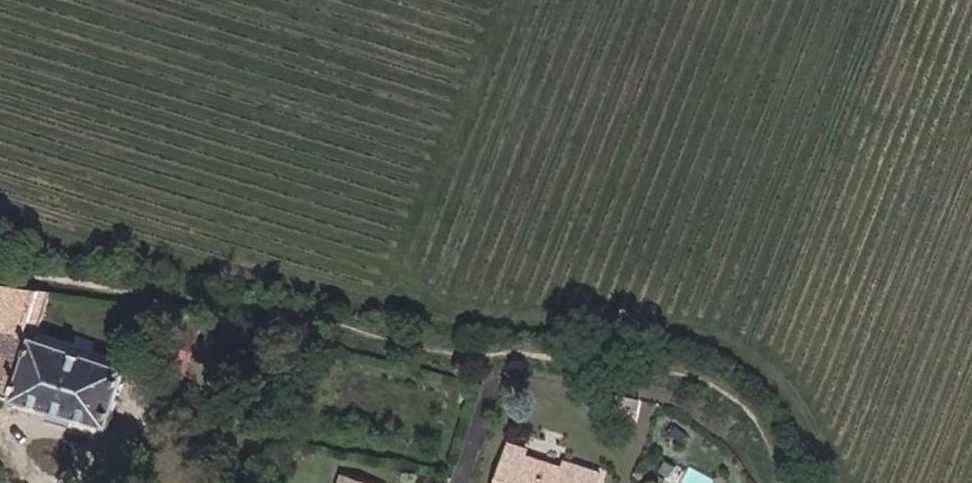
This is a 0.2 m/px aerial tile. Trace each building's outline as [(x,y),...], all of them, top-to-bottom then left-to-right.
[(0,293),(0,399),(47,412),(44,424),(68,429),(73,418),(105,428),(121,370),(33,345),(43,303),(0,293)] [(500,473),(515,478),(514,482),(596,482),(599,474),(508,445),(500,473)] [(515,478),(500,473),(496,482),(514,482),(515,478)]
